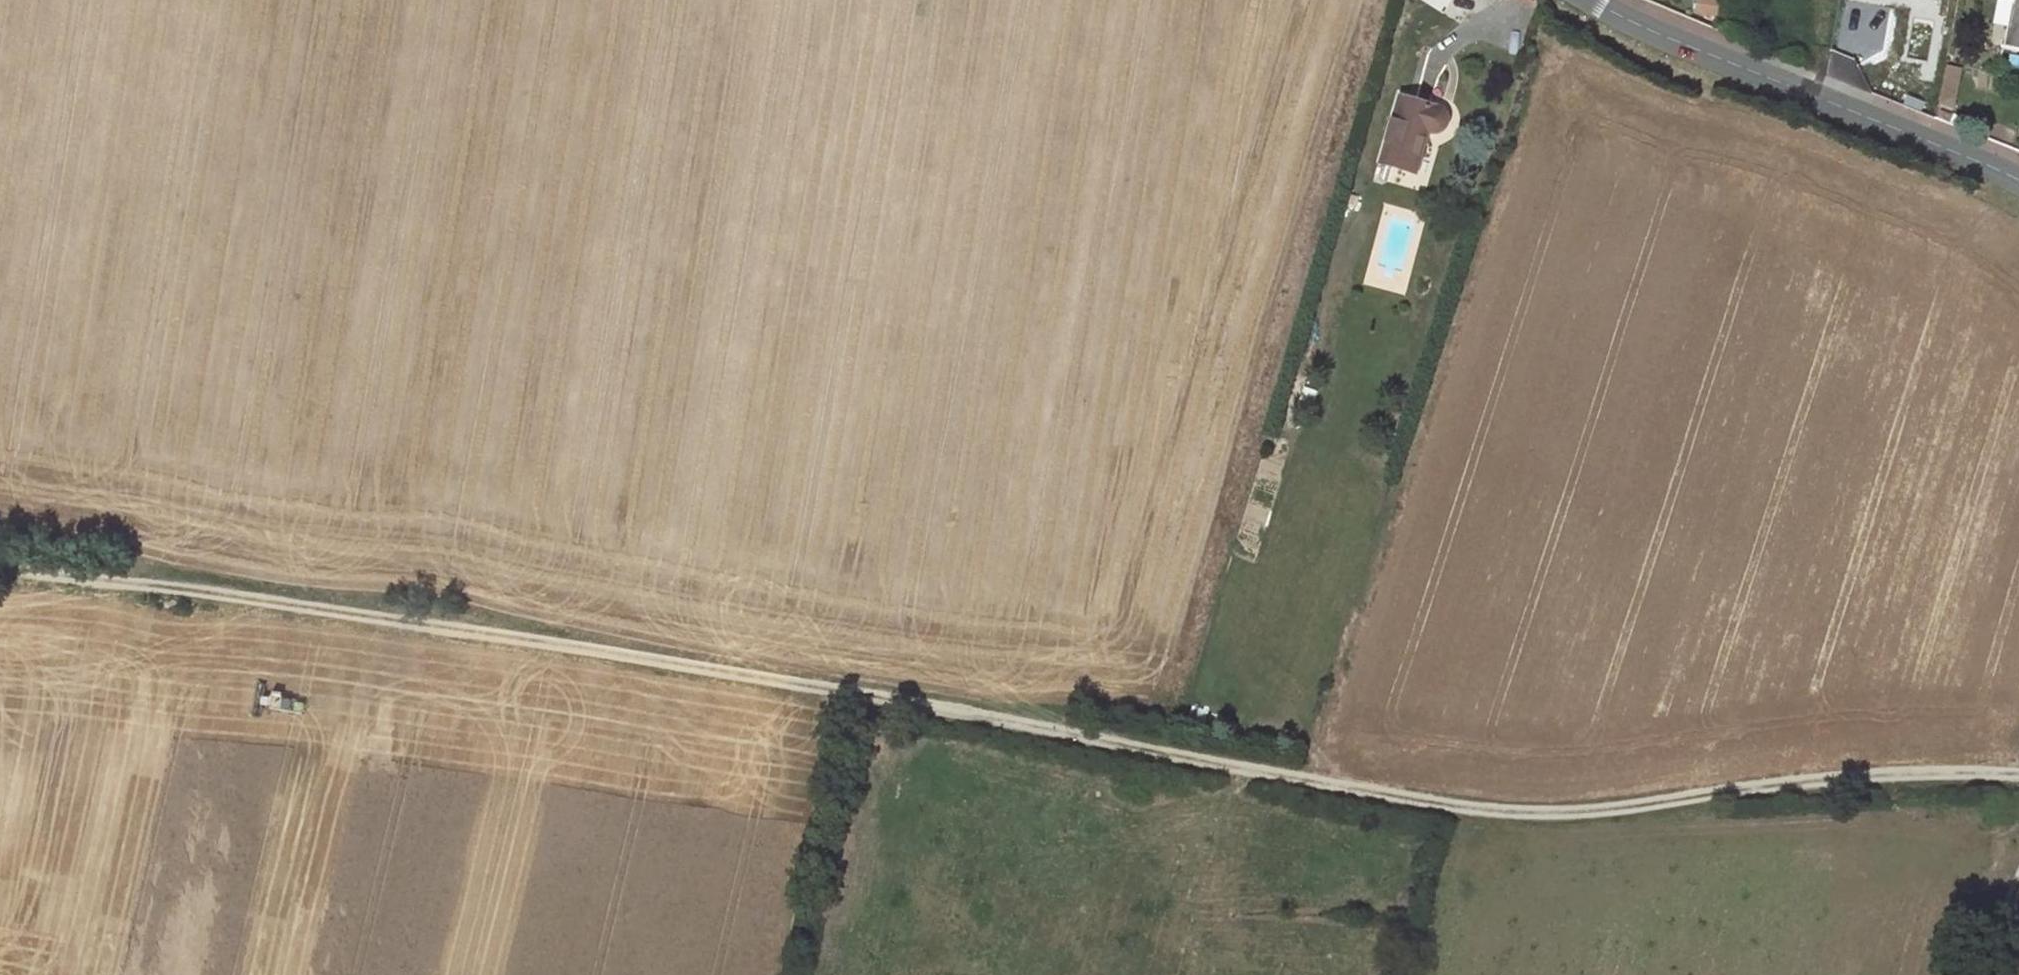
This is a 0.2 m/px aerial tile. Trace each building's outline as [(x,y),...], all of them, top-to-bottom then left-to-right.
[(2004,48),(2018,51),(2018,0),(2013,0),(2004,48)] [(1434,106),(1402,98),(1385,162),(1418,172),(1429,132),(1439,133),(1443,131),(1447,125),(1448,122),(1449,119),(1447,114),(1443,109),(1434,106)] [(1359,198),(1349,196),(1347,204),(1357,206),(1359,198)]
